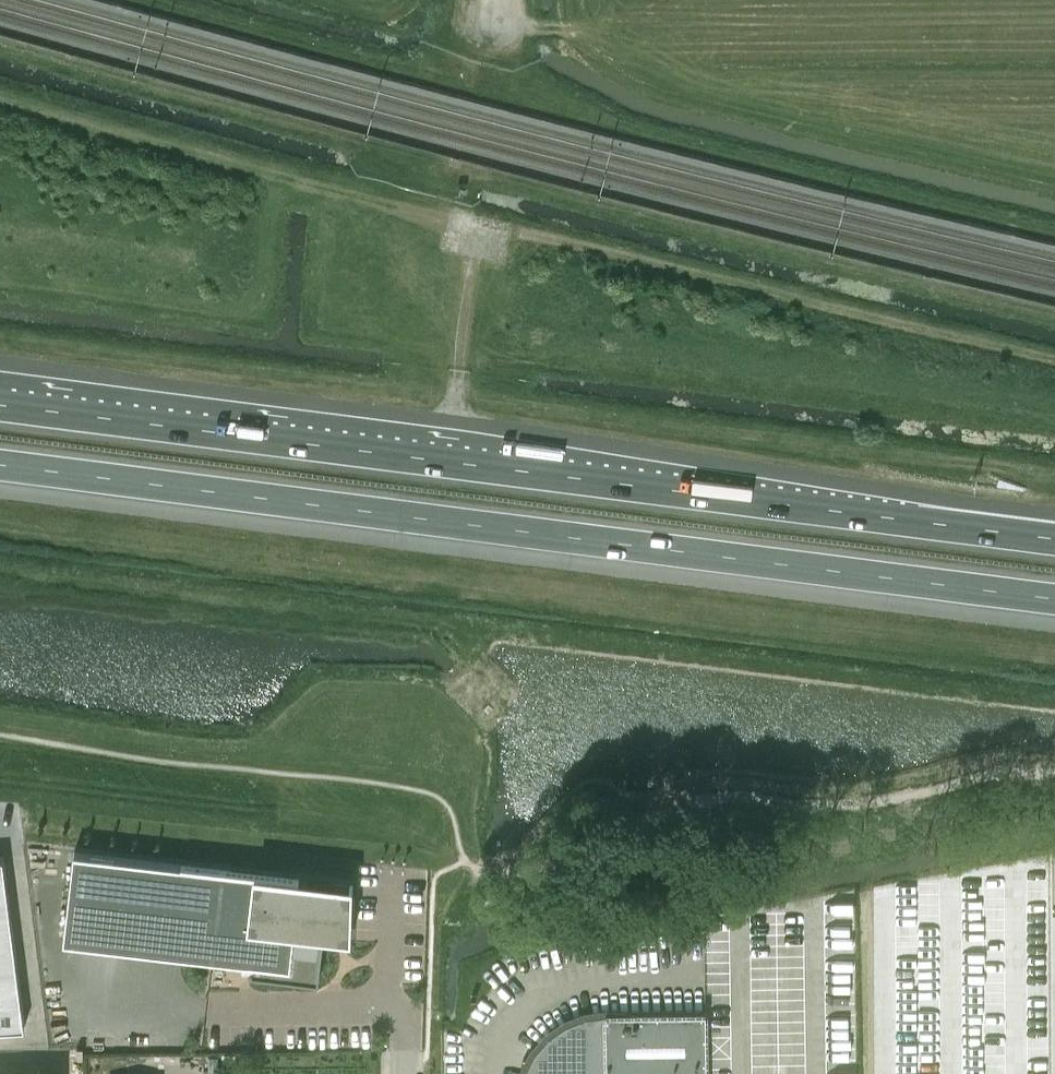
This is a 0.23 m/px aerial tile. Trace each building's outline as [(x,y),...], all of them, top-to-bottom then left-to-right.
[(330,931),(342,932),(343,924),(354,925),(355,884),(74,851),(64,940),(257,962),(257,967),(252,967),(251,971),(321,979),(327,922),(331,923),(330,931)] [(22,1027),(1,858),(0,858),(0,1028),(22,1027)] [(706,1010),(607,1011),(606,1012),(586,1014),(578,1017),(564,1023),(551,1032),(540,1043),(532,1056),(525,1070),(524,1073),(707,1073),(706,1010)] [(748,1034),(774,1034),(774,1020),(748,1019),(748,1034)]
